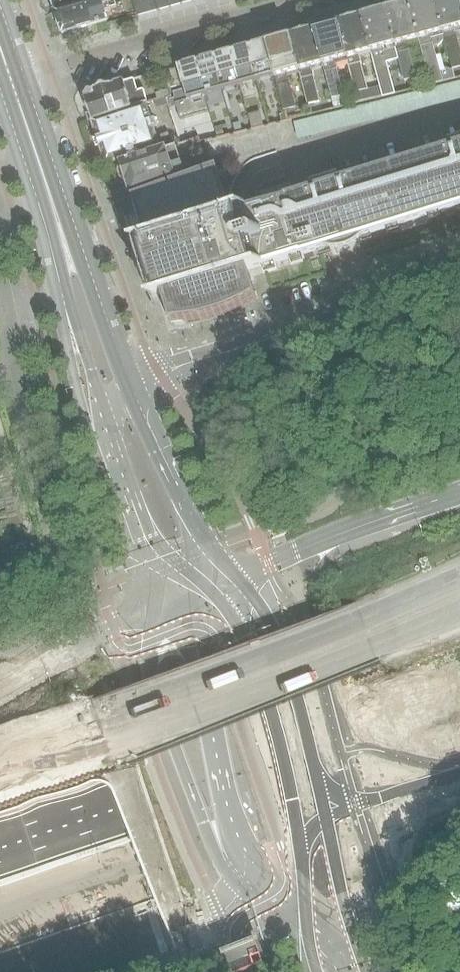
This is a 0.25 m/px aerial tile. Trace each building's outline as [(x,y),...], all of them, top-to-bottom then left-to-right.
[(52,8),(82,0),(50,0),(52,8)] [(107,21),(102,4),(110,2),(110,0),(93,0),(54,11),(62,34),(107,21)] [(155,0),(132,0),(137,16),(158,11),(155,0)] [(167,0),(155,0),(158,11),(169,7),(167,0)] [(442,33),(433,0),(420,0),(408,3),(418,39),(419,39),(431,83),(454,76),(451,68),(444,66),(441,67),(436,50),(443,39),(441,33),(442,33)] [(459,28),(459,5),(459,0),(433,0),(442,33),(443,32),(454,76),(459,75),(459,49),(455,29),(459,28)] [(409,42),(418,39),(408,3),(385,10),(394,45),(394,46),(403,79),(418,75),(409,42)] [(385,10),(361,16),(371,52),(380,85),(394,81),(385,48),(394,46),(394,45),(385,10)] [(360,55),(371,52),(361,16),(337,23),(347,58),(355,90),(369,87),(360,55)] [(337,23),(313,30),(323,65),(324,64),(333,96),(346,93),(337,61),(347,58),(337,23)] [(314,67),(323,65),(313,30),(290,36),(299,71),(300,71),(309,103),(322,99),(314,67)] [(288,74),(299,71),(290,36),(265,43),(274,76),(275,78),(276,77),(284,109),(297,106),(288,74)] [(256,81),(274,76),(265,43),(247,48),(256,81)] [(247,48),(230,53),(239,86),(256,81),(247,48)] [(230,53),(212,58),(222,91),(239,86),(230,53)] [(212,58),(195,63),(204,96),(222,91),(212,58)] [(187,101),(204,96),(195,63),(177,68),(187,101)] [(170,89),(182,86),(177,70),(166,73),(170,89)] [(133,81),(89,93),(89,94),(85,100),(86,102),(85,104),(87,110),(89,111),(92,122),(93,124),(145,108),(149,107),(144,92),(138,94),(133,81)] [(174,103),(186,99),(183,90),(173,93),(175,99),(170,100),(171,104),(172,108),(175,108),(174,103)] [(167,91),(156,94),(158,100),(169,97),(167,91)] [(147,114),(145,108),(93,124),(95,130),(106,165),(127,158),(161,147),(158,140),(156,141),(147,114)] [(262,120),(250,123),(252,129),(264,126),(262,120)] [(240,123),(233,124),(235,133),(242,131),(240,123)] [(222,127),(215,129),(217,137),(224,136),(222,127)] [(127,184),(132,196),(209,170),(199,137),(166,147),(120,162),(121,165),(119,166),(119,167),(117,172),(120,180),(124,182),(125,184),(127,184)] [(190,324),(201,322),(215,318),(229,313),(242,307),(254,301),(257,300),(250,278),(326,254),(334,255),(338,256),(347,254),(351,253),(358,250),(359,248),(365,243),(459,213),(459,143),(230,214),(216,167),(209,170),(132,196),(131,197),(171,326),(173,325),(187,324),(190,324)]
